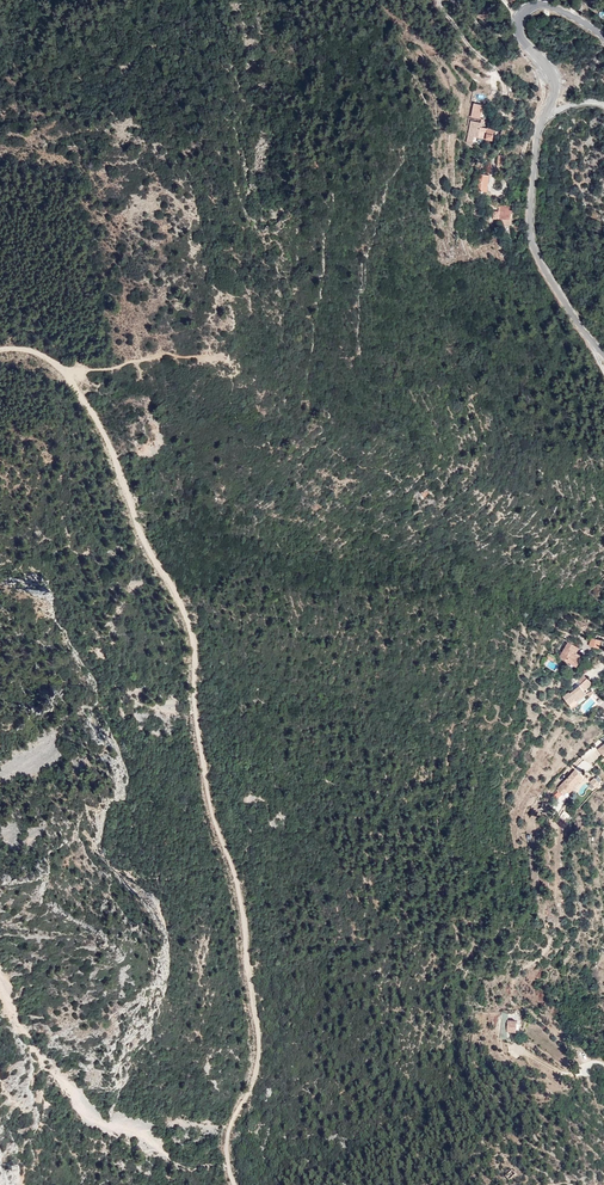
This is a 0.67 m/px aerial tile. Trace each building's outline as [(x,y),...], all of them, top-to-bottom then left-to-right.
[(516,107),(507,105),(503,123),(507,123),(508,117),(514,119),(516,107)] [(491,141),(493,128),(479,126),(480,122),(470,120),(466,142),(472,142),(473,136),(485,137),(485,140),(491,141)] [(476,189),(487,190),(489,173),(478,172),(476,189)] [(502,218),(501,222),(510,223),(511,214),(509,213),(509,204),(498,203),(498,210),(492,210),(492,218),(498,218),(502,218)] [(427,489),(418,494),(423,502),(431,497),(427,489)] [(597,650),(599,641),(590,638),(587,647),(597,650)] [(577,649),(566,641),(557,657),(574,668),(581,658),(574,654),(577,649)] [(574,702),(583,695),(582,693),(590,686),(582,678),(576,683),(579,686),(571,693),(569,691),(565,694),(566,696),(561,699),(569,709),(575,704),(574,702)] [(585,697),(584,696),(583,695),(574,702),(575,704),(585,697)] [(596,747),(603,741),(600,738),(593,744),(596,747)] [(583,758),(578,765),(586,772),(592,765),(583,758)] [(572,789),(573,791),(584,779),(581,776),(580,777),(573,771),(556,790),(562,796),(566,793),(567,794),(572,789)] [(595,788),(597,790),(599,787),(597,785),(598,785),(593,779),(589,783),(594,789),(595,788)] [(559,817),(565,821),(570,815),(564,811),(559,817)] [(512,1022),(502,1023),(502,1032),(512,1032),(512,1022)] [(575,1096),(570,1100),(575,1107),(580,1102),(575,1096)] [(511,1170),(503,1177),(508,1182),(515,1175),(511,1170)]
